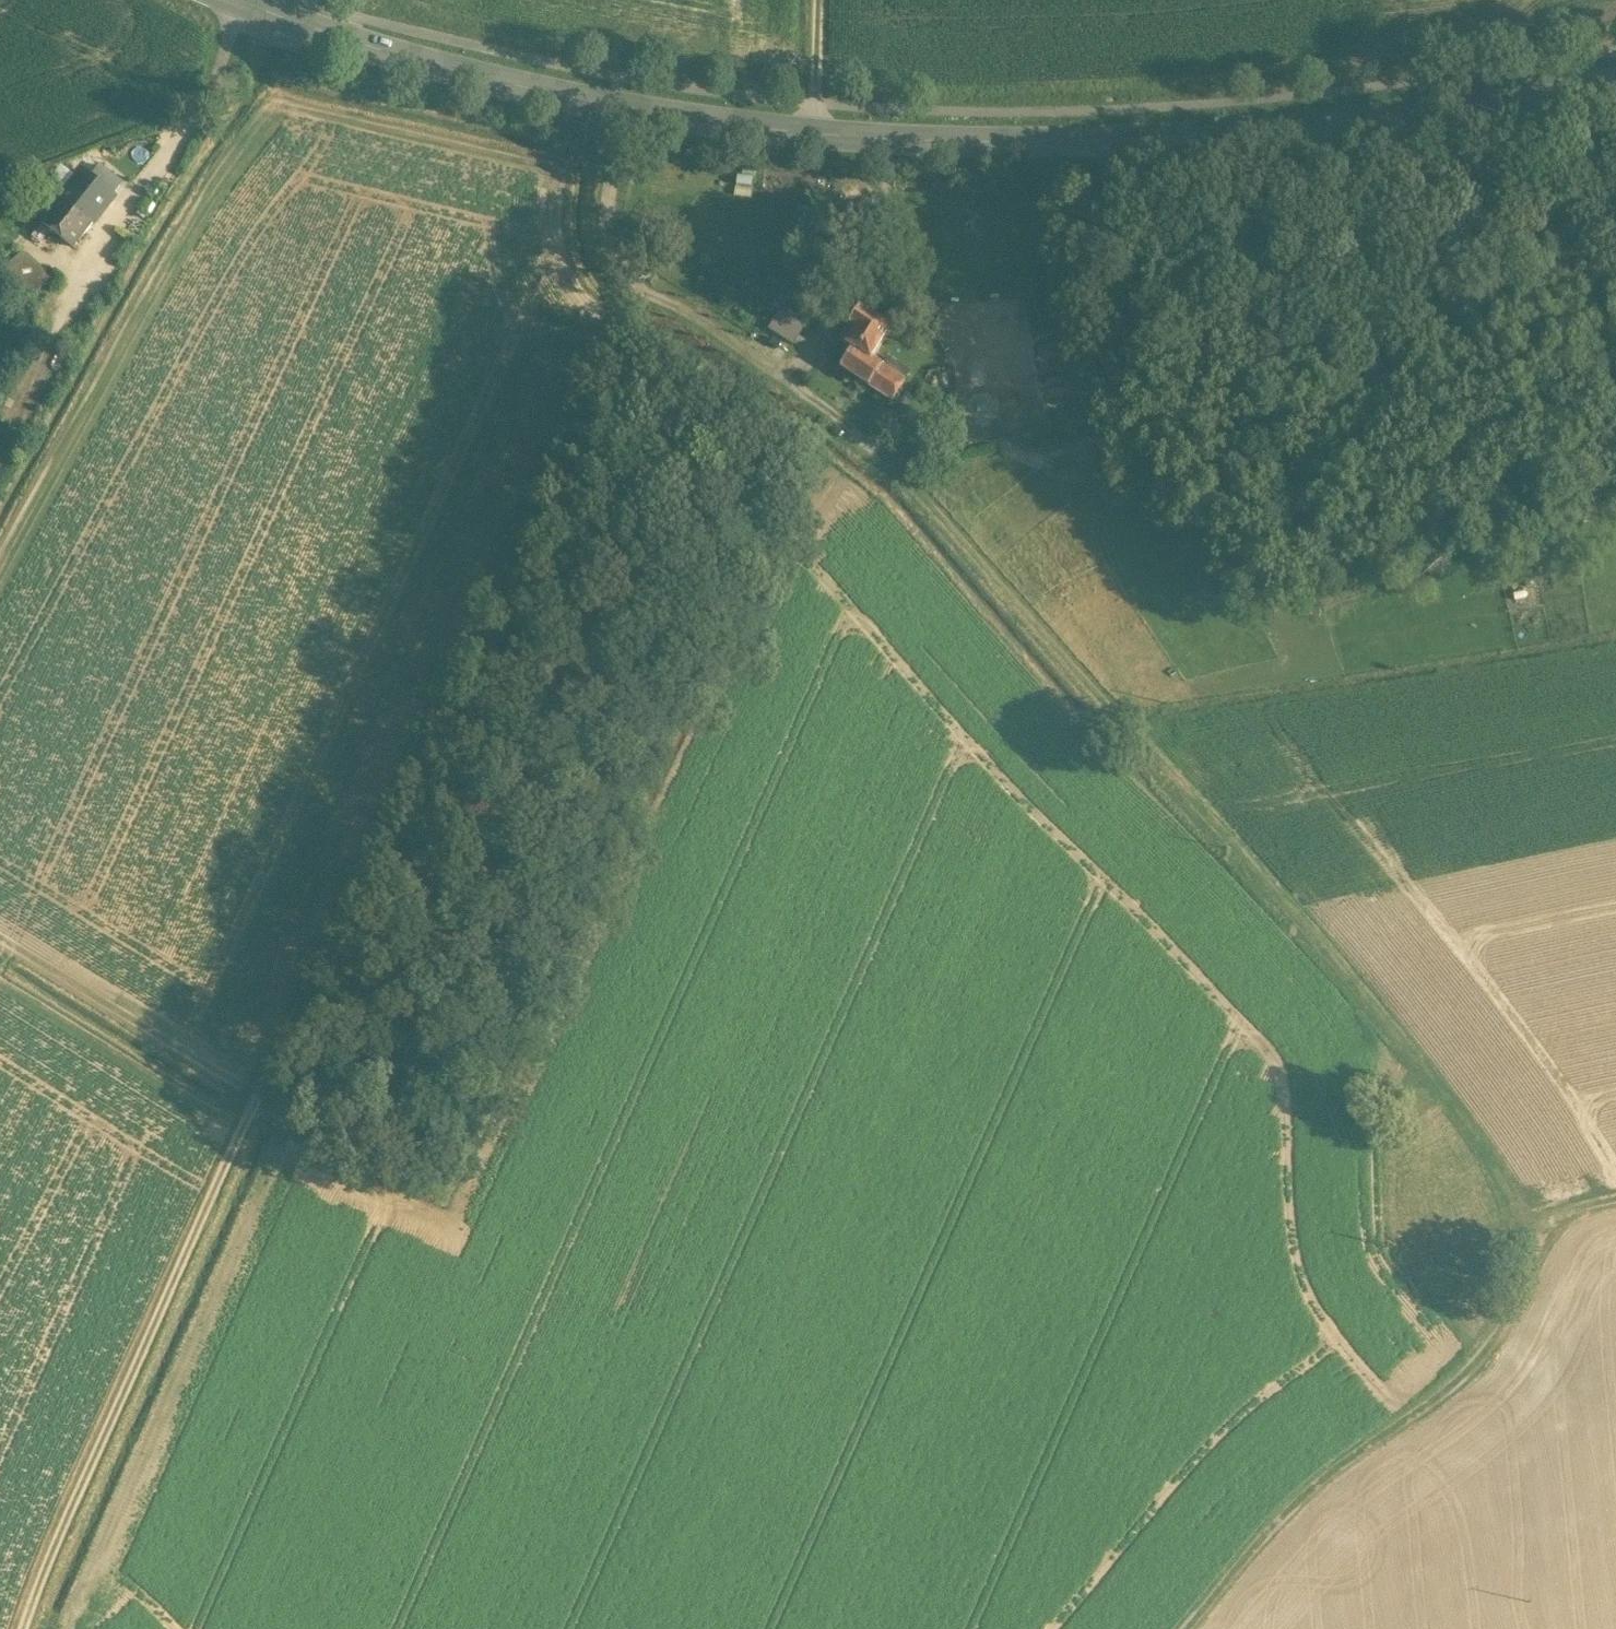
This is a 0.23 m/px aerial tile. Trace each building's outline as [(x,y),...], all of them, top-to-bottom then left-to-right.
[(100,166),(91,179),(82,172),(60,199),(93,225),(114,197),(113,196),(123,184),(100,166)] [(93,225),(60,199),(42,223),(74,248),(93,225)] [(1,271),(25,293),(44,272),(20,250),(1,271)] [(892,331),(860,310),(841,341),(853,349),(841,368),(870,386),(883,367),(872,361),(892,331)] [(797,334),(778,316),(760,334),(780,351),(797,334)] [(888,358),(883,367),(870,386),(892,402),(911,373),(888,358)] [(900,419),(889,410),(874,434),(886,441),(900,419)] [(1399,1121),(1409,1113),(1404,1106),(1393,1114),(1399,1121)]
